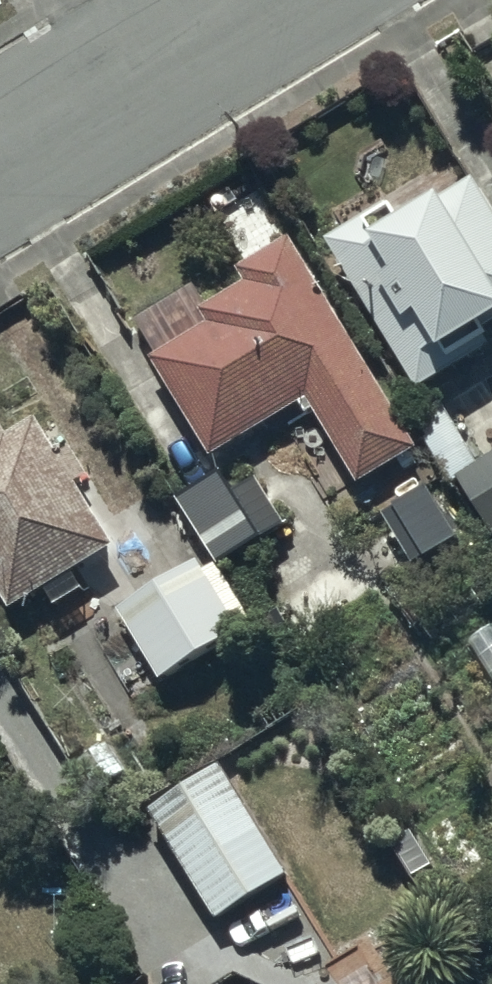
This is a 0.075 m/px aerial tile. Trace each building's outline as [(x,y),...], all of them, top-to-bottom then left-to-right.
[(323,244),(414,392),(490,345),(481,330),(491,323),(491,217),(470,182),(400,226),(387,205),(323,244)] [(190,287),(141,316),(161,351),(147,359),(206,457),(303,400),(354,487),(416,451),(291,239),(235,272),(243,285),(202,309),(190,287)] [(413,422),(489,539),(491,538),(491,404),(476,381),(413,422)] [(31,421),(0,439),(0,594),(6,605),(105,546),(31,421)] [(195,455),(162,478),(175,497),(170,501),(215,569),(262,537),(212,462),(204,467),(195,455)] [(445,490),(374,537),(401,578),(472,531),(445,490)] [(196,560),(116,609),(137,642),(102,664),(125,700),(252,622),(219,568),(207,576),(196,560)] [(284,874),(218,770),(146,816),(212,920),(284,874)]
